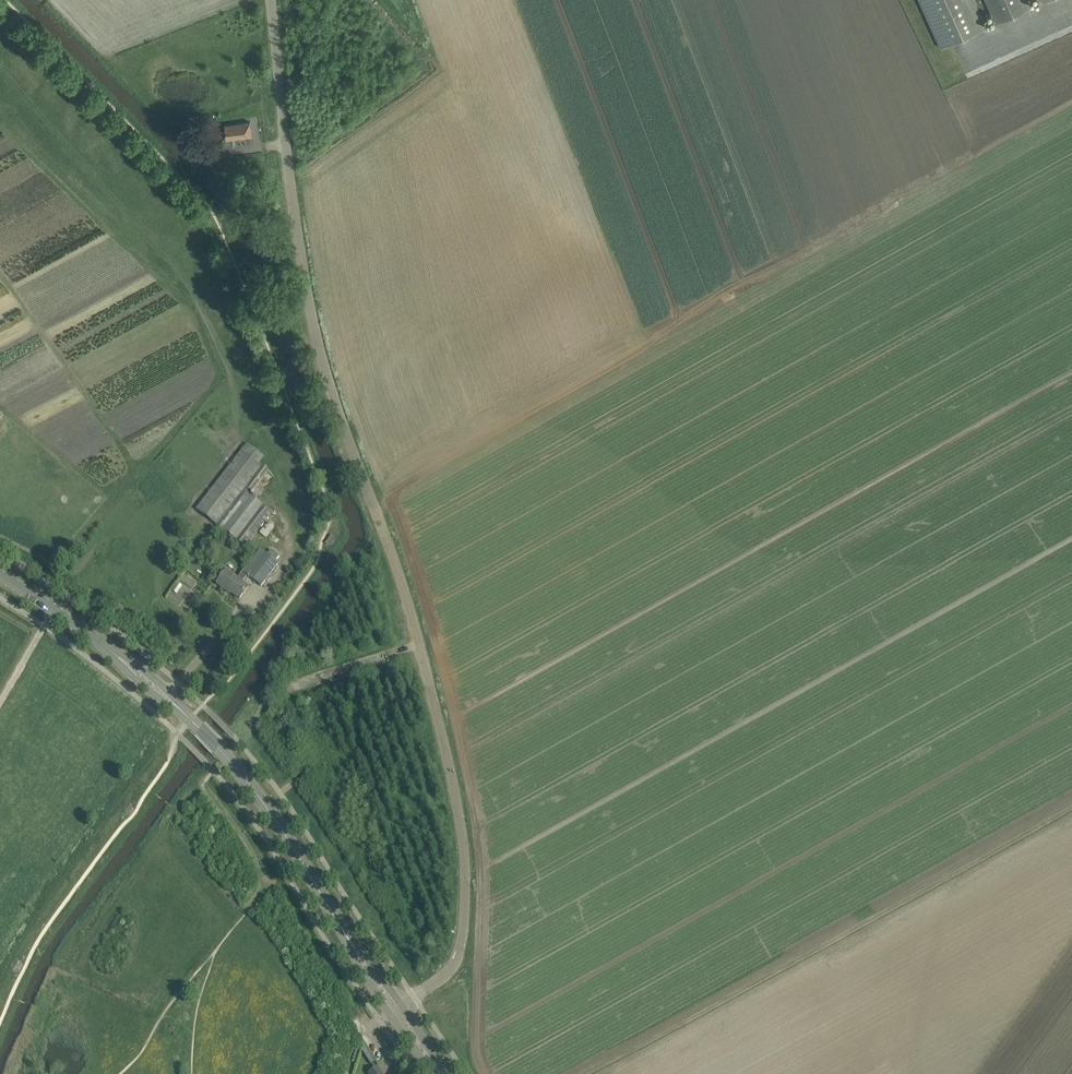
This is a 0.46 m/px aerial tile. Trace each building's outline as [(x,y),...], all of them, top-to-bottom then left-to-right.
[(941,48),(986,28),(984,22),(987,20),(986,17),(982,18),(974,0),(920,0),(941,48)] [(1028,0),(986,0),(996,23),(1031,7),(1028,0)] [(223,148),(235,146),(233,138),(252,135),(250,122),(225,125),(227,138),(222,139),(223,148)] [(203,206),(209,214),(213,211),(217,208),(211,200),(203,206)] [(251,542),(273,512),(250,495),(269,470),(263,465),(262,467),(259,464),(265,457),(247,444),(197,509),(243,545),(247,539),(251,542)] [(332,536),(331,535),(325,543),(327,544),(331,544),(334,540),(332,536)] [(248,576),(261,586),(279,563),(276,561),(280,556),(272,550),(268,554),(261,549),(238,579),(227,571),(217,584),(225,589),(226,588),(240,599),(249,587),(242,582),(248,576)] [(131,805),(129,804),(122,813),(124,814),(130,814),(133,810),(131,805)] [(17,963),(16,962),(11,973),(13,973),(19,973),(21,968),(17,963)]
